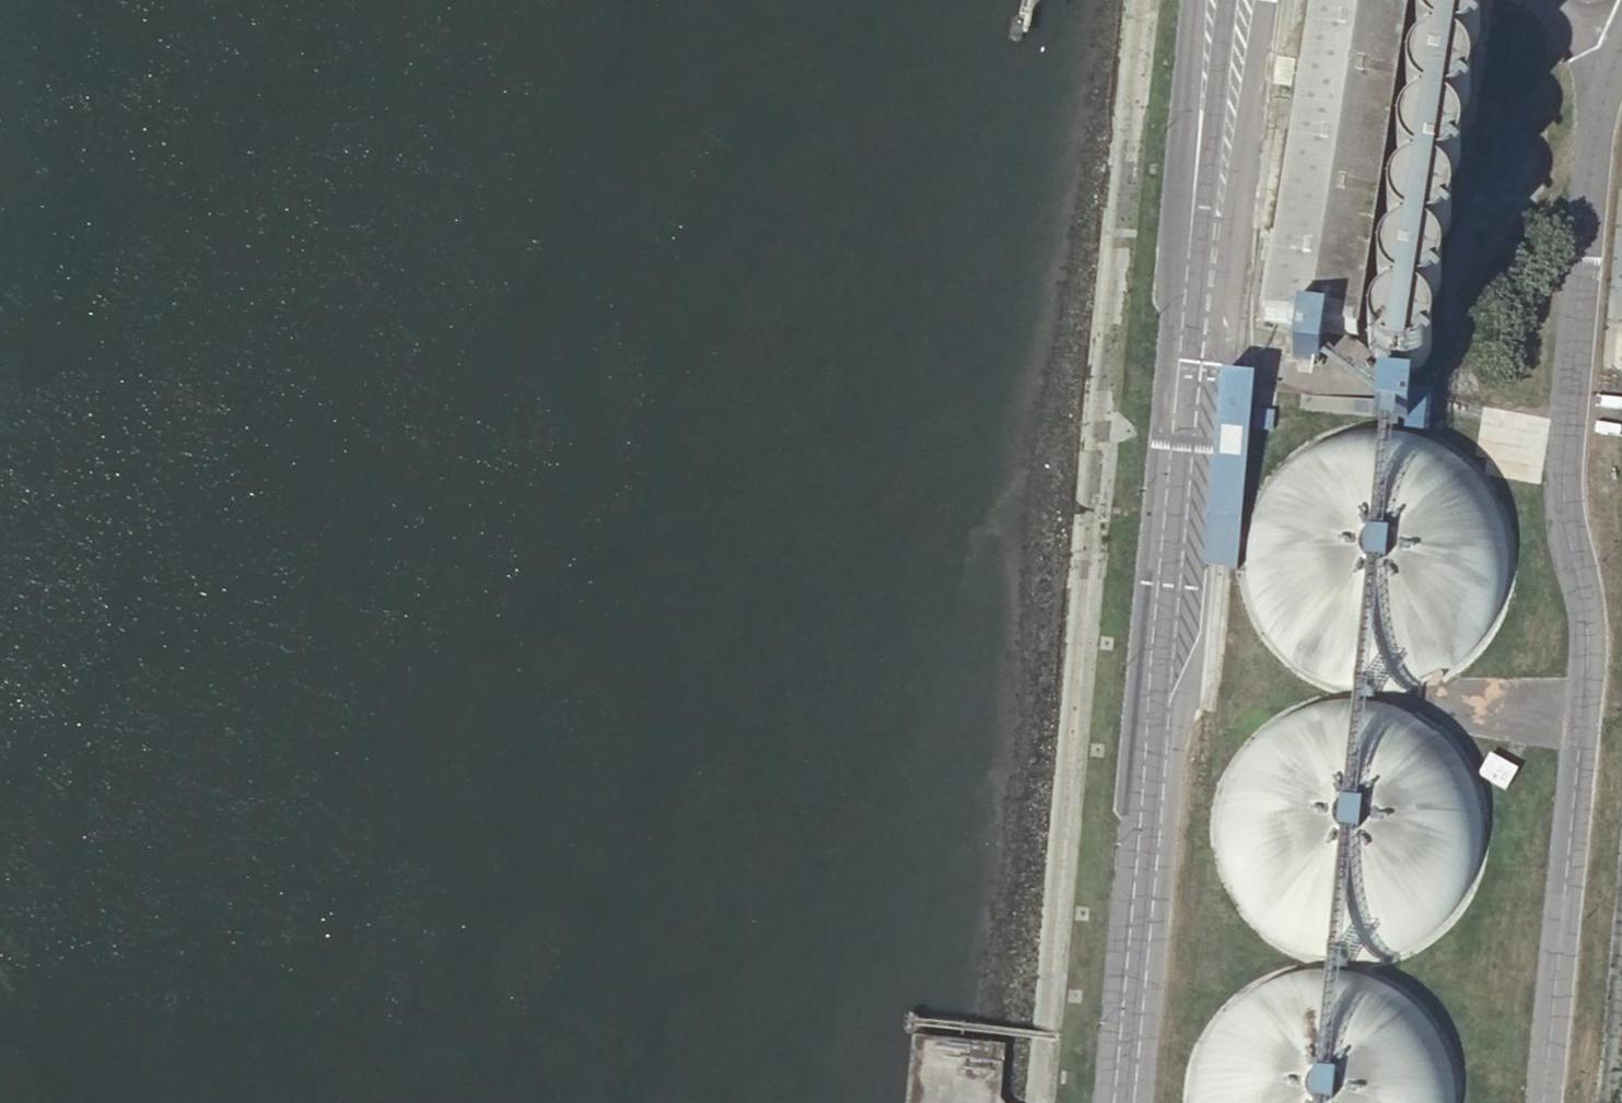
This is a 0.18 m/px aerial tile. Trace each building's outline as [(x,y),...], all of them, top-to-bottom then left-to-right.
[(1257,326),(1355,340),(1409,2),(1418,3),(1418,0),(1306,0),(1257,326)] [(1472,11),(1418,3),(1382,237),(1366,346),(1366,353),(1369,362),(1371,366),(1377,374),(1385,379),(1389,381),(1394,382),(1403,382),(1408,382),(1417,378),(1421,376),(1427,369),(1432,360),(1433,356),(1434,346),(1433,342),(1432,337),(1427,329),(1420,321),(1430,317),(1438,311),(1444,303),(1448,293),(1448,283),(1448,278),(1445,270),(1440,262),(1432,254),(1439,252),(1445,248),(1452,242),(1456,233),(1458,224),(1458,219),(1456,210),(1453,204),(1447,196),(1440,191),(1449,188),(1456,183),(1462,177),(1466,169),(1466,164),(1467,156),(1464,147),(1462,143),(1457,136),(1450,132),(1456,129),(1464,123),(1469,117),(1472,110),(1474,100),(1474,89),(1470,80),(1468,75),(1461,68),(1471,63),(1478,56),(1480,52),(1483,44),(1484,35),(1482,25),(1480,21),(1475,14),(1472,11)] [(1620,297),(1613,368),(1621,369),(1621,298),(1620,297)] [(1215,570),(1233,572),(1245,446),(1250,386),(1237,384),(1216,382),(1200,569),(1215,570)] [(1604,394),(1600,448),(1621,449),(1621,396),(1604,394)] [(1329,434),(1311,441),(1288,455),(1275,467),(1268,474),(1263,481),(1253,496),(1246,512),(1243,521),(1239,538),(1238,556),(1239,574),(1240,583),(1245,600),(1248,609),(1252,617),(1262,632),(1280,652),(1294,664),(1309,673),(1326,679),(1343,684),(1370,686),(1388,684),(1414,677),(1438,665),(1459,647),(1470,634),(1480,619),(1488,602),(1494,576),(1496,558),(1495,540),(1491,523),(1485,506),(1472,482),(1452,461),(1440,451),(1424,442),(1408,435),(1399,433),(1381,429),(1372,429),(1354,429),(1336,432),(1329,434)] [(1220,796),(1215,818),(1214,832),(1215,845),(1217,859),(1219,870),(1224,883),(1229,895),(1239,911),(1248,923),(1260,934),(1273,944),(1286,952),(1300,958),(1317,963),(1332,966),(1346,966),(1363,965),(1377,963),(1387,960),(1396,957),(1410,950),(1422,943),(1431,936),(1443,924),(1451,916),(1462,898),(1471,878),(1475,865),(1478,847),(1478,829),(1478,820),(1475,805),(1471,790),(1466,778),(1458,764),(1451,755),(1435,737),(1424,728),(1410,719),(1396,713),(1386,709),(1371,705),(1353,703),(1336,703),(1325,705),(1303,710),(1287,717),(1274,725),(1265,731),(1253,742),(1238,760),(1232,769),(1224,785),(1220,796)] [(1309,975),(1291,978),(1282,980),(1265,987),(1249,996),(1234,1007),(1221,1020),(1210,1035),(1201,1052),(1195,1069),(1191,1087),(1189,1102),(1455,1102),(1454,1089),(1450,1071),(1444,1053),(1435,1037),(1425,1022),(1412,1009),(1397,997),(1381,988),(1364,981),(1346,976),(1328,974),(1309,975)]
